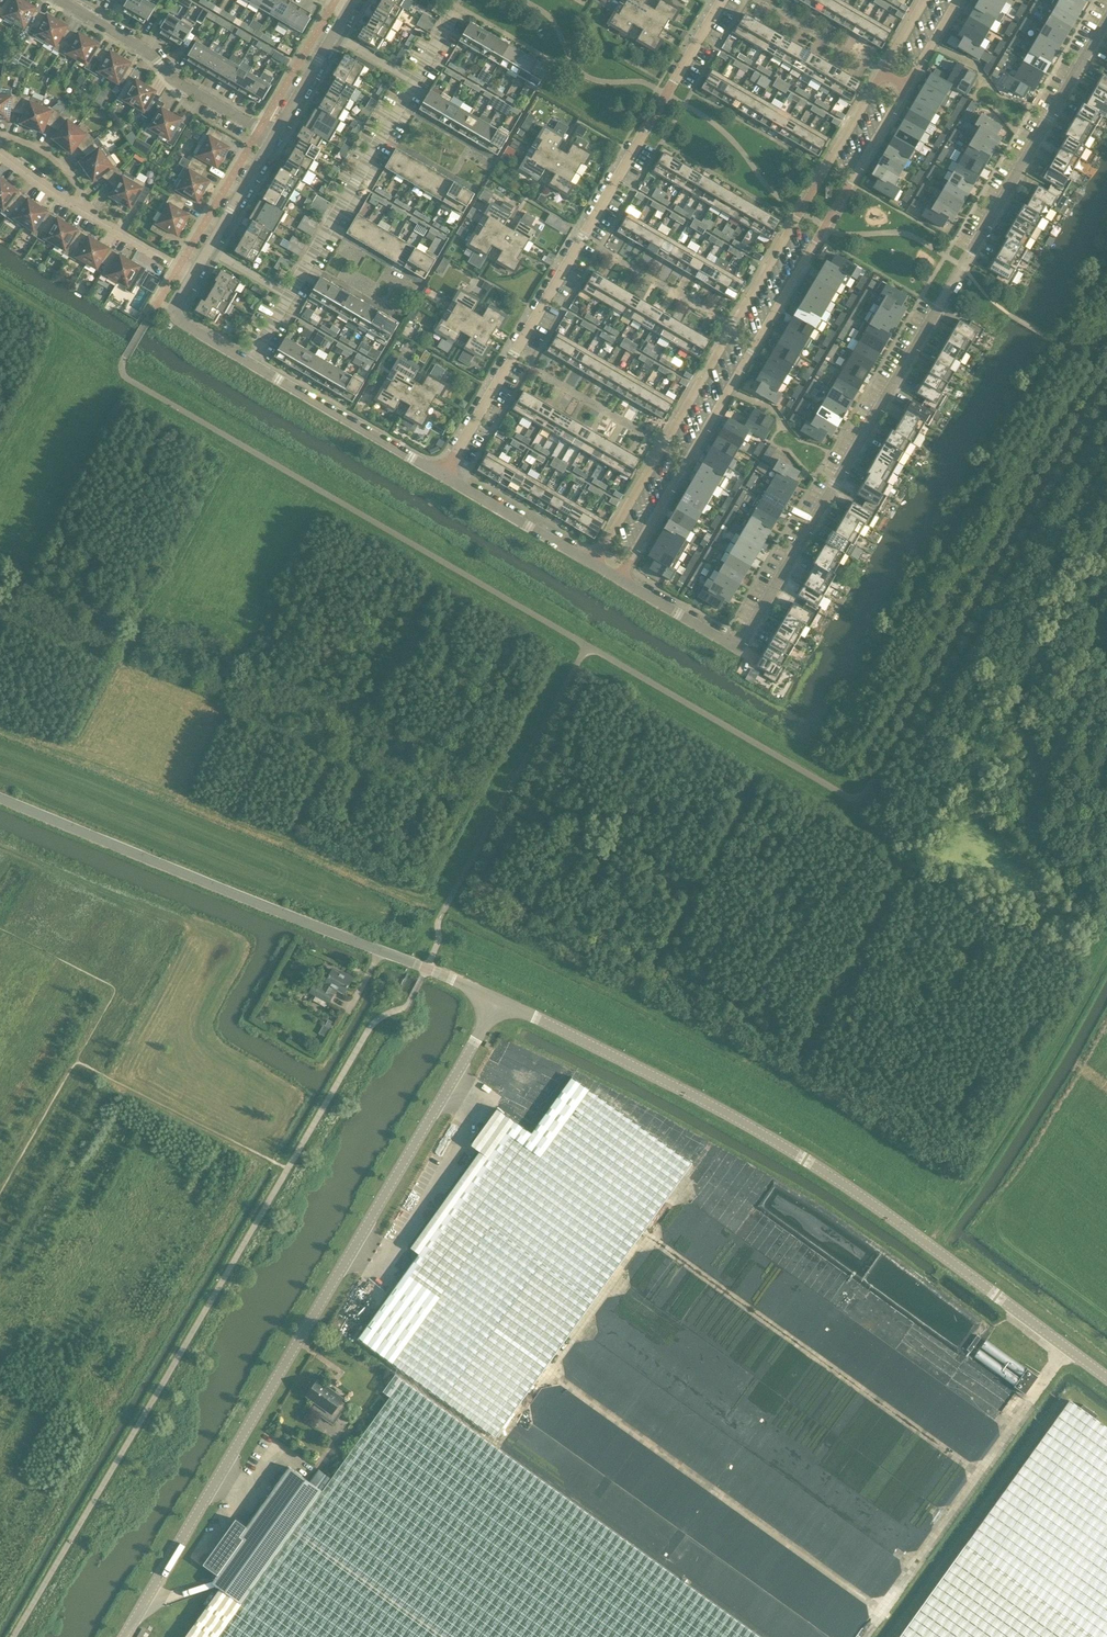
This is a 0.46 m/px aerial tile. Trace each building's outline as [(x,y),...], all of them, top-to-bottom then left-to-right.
[(0,10),(0,18),(3,20),(5,17),(14,22),(26,2),(22,0),(6,0),(0,10)] [(144,0),(126,0),(127,1),(124,7),(125,8),(123,12),(134,17),(144,0)] [(145,0),(144,0),(134,17),(144,24),(146,20),(147,21),(151,15),(156,18),(163,7),(157,3),(156,6),(145,0)] [(259,9),(264,0),(251,0),(249,3),(259,9)] [(259,9),(270,15),(278,0),(264,0),(259,9)] [(280,21),(291,2),(286,0),(278,0),(270,15),(280,21)] [(377,8),(397,19),(403,9),(400,7),(388,0),(377,0),(376,2),(379,4),(377,8)] [(644,17),(650,7),(645,4),(644,5),(636,0),(627,0),(624,5),(644,17)] [(669,19),(672,21),(679,10),(671,5),(672,3),(667,0),(662,0),(661,0),(660,0),(654,10),(669,19)] [(813,9),(818,0),(805,0),(803,4),(813,9)] [(813,9),(823,15),(831,0),(818,0),(813,9)] [(832,21),(843,2),(841,0),(831,0),(823,15),(832,21)] [(1000,11),(981,0),(975,9),(995,20),(999,23),(1004,13),(1000,11)] [(1005,2),(1002,0),(981,0),(1000,11),(1005,2)] [(1032,5),(1037,8),(1040,2),(1037,0),(1035,0),(1032,5)] [(1065,0),(1054,0),(1051,4),(1055,7),(1075,18),(1080,9),(1065,0)] [(1080,9),(1085,0),(1065,0),(1080,9)] [(22,31),(28,35),(40,14),(35,10),(36,8),(26,2),(14,22),(11,27),(21,33),(22,31)] [(215,6),(208,2),(206,6),(212,10),(215,6)] [(291,2),(280,21),(277,25),(287,31),(290,27),(300,9),(291,2)] [(832,21),(842,26),(853,7),(843,2),(832,21)] [(889,6),(882,2),(880,6),(887,10),(889,6)] [(902,3),(899,8),(906,12),(909,8),(902,3)] [(1045,13),(1050,16),(1069,27),(1075,18),(1055,7),(1051,4),(1050,3),(1045,13)] [(638,27),(644,17),(624,5),(618,15),(633,24),(638,27)] [(664,29),(669,19),(654,10),(650,7),(644,17),(664,29)] [(863,13),(853,7),(842,26),(852,32),(863,13)] [(391,30),(397,19),(377,8),(371,18),(391,30)] [(202,24),(206,17),(209,12),(203,9),(200,13),(196,20),(202,24)] [(300,9),(290,27),(302,34),(311,19),(309,18),(311,14),(300,9)] [(989,29),(995,20),(975,9),(970,18),(989,29)] [(222,10),(219,14),(226,18),(229,14),(222,10)] [(897,11),(895,15),(902,20),(905,15),(897,11)] [(206,17),(222,26),(224,21),(209,12),(206,17)] [(420,19),(434,27),(437,21),(423,13),(420,19)] [(618,15),(615,13),(609,24),(617,29),(615,31),(624,36),(626,34),(627,35),(633,24),(618,15)] [(863,13),(852,32),(861,38),(873,19),(863,13)] [(1069,27),(1050,16),(1045,13),(1040,22),(1044,25),(1064,36),(1069,27)] [(40,14),(28,35),(34,39),(36,35),(45,41),(57,21),(47,15),(46,17),(40,14)] [(171,38),(181,21),(169,14),(160,29),(162,30),(160,33),(171,38)] [(236,18),(229,14),(226,18),(233,22),(236,18)] [(731,32),(744,39),(755,20),(745,14),(739,24),(736,23),(731,32)] [(658,38),(664,29),(644,17),(638,27),(643,30),(643,29),(658,38)] [(183,18),(181,21),(171,38),(180,45),(182,42),(184,43),(193,28),(191,27),(193,24),(183,18)] [(391,30),(371,18),(366,28),(365,28),(383,39),(385,40),(391,30)] [(984,38),(989,29),(970,18),(965,27),(984,38)] [(430,33),(434,27),(420,19),(416,25),(430,33)] [(861,38),(871,43),(882,24),(873,19),(861,38)] [(764,26),(755,20),(744,39),(753,45),(764,26)] [(53,50),(59,53),(72,32),(66,29),(67,27),(57,21),(45,41),(55,46),(53,50)] [(234,27),(224,21),(222,26),(232,32),(234,27)] [(242,22),(240,26),(246,30),(249,26),(242,22)] [(459,42),(469,47),(480,28),(470,22),(459,42)] [(882,24),(871,43),(881,49),(892,30),(882,24)] [(1058,45),(1059,44),(1064,36),(1044,25),(1039,34),(1058,45)] [(249,26),(246,30),(253,35),(256,30),(249,26)] [(753,45),(763,50),(774,31),(764,26),(753,45)] [(365,28),(366,28),(364,27),(358,38),(377,49),(383,39),(365,28)] [(979,48),(979,47),(984,38),(965,27),(959,37),(964,39),(979,48)] [(490,34),(480,28),(469,47),(479,53),(490,34)] [(245,33),(238,29),(235,34),(242,38),(245,33)] [(643,29),(643,30),(637,40),(638,41),(637,43),(645,49),(647,46),(655,51),(662,40),(658,38),(643,29)] [(784,37),(774,31),(763,50),(773,56),(784,37)] [(77,35),(72,32),(59,53),(66,57),(67,54),(77,59),(89,39),(79,33),(77,35)] [(252,37),(245,33),(242,38),(249,42),(252,37)] [(267,42),(269,38),(263,34),(260,38),(267,42)] [(488,59),(500,39),(490,34),(479,53),(488,59)] [(1053,54),(1053,55),(1054,56),(1060,45),(1059,44),(1058,45),(1039,34),(1034,43),(1053,54)] [(773,56),(782,62),(793,43),(784,37),(773,56)] [(276,42),(269,38),(267,42),(274,46),(276,42)] [(96,63),(103,50),(98,47),(99,45),(89,39),(77,59),(87,65),(85,68),(91,72),(96,63)] [(509,45),(500,39),(488,59),(498,64),(509,45)] [(964,39),(958,48),(978,60),(984,49),(979,47),(979,48),(964,39)] [(256,46),(263,50),(265,45),(258,41),(256,46)] [(198,67),(208,48),(197,42),(188,56),(190,57),(188,61),(198,67)] [(281,42),(277,48),(289,55),(292,49),(281,42)] [(803,48),(793,43),(782,62),(792,67),(803,48)] [(1028,52),(1048,63),(1053,55),(1053,54),(1034,43),(1028,52)] [(731,49),(724,44),(721,48),(729,53),(731,49)] [(272,49),(265,45),(263,50),(270,54),(272,49)] [(508,70),(519,51),(509,45),(498,64),(508,70)] [(219,55),(208,48),(198,67),(209,72),(219,55)] [(792,67),(802,73),(813,54),(803,48),(792,67)] [(103,50),(96,63),(91,72),(97,75),(99,72),(108,78),(120,58),(110,52),(109,54),(103,50)] [(283,56),(275,51),(273,56),(272,57),(279,61),(283,56)] [(529,56),(519,51),(508,70),(517,76),(529,56)] [(720,51),(717,56),(725,60),(727,56),(720,51)] [(1028,52),(1023,61),(1042,73),(1048,63),(1028,52)] [(18,63),(22,56),(17,53),(11,64),(17,66),(18,63)] [(737,58),(743,61),(746,57),(740,53),(737,58)] [(233,54),(229,60),(219,78),(229,84),(242,62),(243,60),(233,54)] [(822,60),(813,54),(802,73),(811,79),(822,60)] [(10,64),(13,58),(6,55),(2,62),(10,64)] [(219,78),(229,60),(219,55),(209,72),(219,78)] [(345,55),(339,65),(359,77),(365,66),(345,55)] [(529,56),(517,76),(526,81),(527,81),(538,62),(529,56)] [(753,61),(746,57),(743,61),(750,66),(753,61)] [(122,90),(127,81),(129,79),(135,69),(129,65),(130,64),(120,58),(108,78),(117,83),(116,86),(122,90)] [(733,65),(739,69),(742,64),(735,60),(733,65)] [(811,79),(821,84),(832,65),(822,60),(811,79)] [(1018,70),(1037,82),(1042,73),(1023,61),(1018,70)] [(252,68),(242,62),(229,84),(239,91),(249,72),(252,68)] [(549,68),(538,62),(527,81),(526,81),(525,84),(535,91),(549,68)] [(749,68),(742,64),(739,69),(746,73),(749,68)] [(756,69),(763,73),(765,68),(759,64),(756,69)] [(956,64),(951,73),(970,85),(976,75),(956,64)] [(353,87),(359,77),(339,65),(333,75),(353,87)] [(842,71),(832,65),(821,84),(831,90),(842,71)] [(19,76),(25,78),(27,70),(21,68),(19,76)] [(701,88),(711,94),(722,75),(710,68),(705,77),(707,78),(701,88)] [(772,72),(765,68),(763,73),(770,77),(772,72)] [(142,84),(136,80),(140,72),(135,69),(129,79),(127,81),(122,90),(116,100),(123,104),(124,101),(134,106),(145,88),(141,86),(142,84)] [(1018,70),(1013,79),(1012,79),(1027,88),(1027,89),(1031,91),(1037,82),(1018,70)] [(842,71),(831,90),(840,96),(851,77),(842,71)] [(249,96),(260,78),(249,72),(239,91),(249,96)] [(263,72),(260,78),(249,96),(259,103),(261,99),(263,100),(271,85),(270,85),(273,78),(263,72)] [(752,76),(759,80),(761,75),(755,72),(752,76)] [(970,85),(951,73),(946,82),(945,82),(954,88),(953,88),(964,95),(970,85)] [(1097,86),(1106,92),(1106,77),(1101,73),(1094,85),(1097,86)] [(945,82),(946,82),(932,74),(926,84),(946,95),(945,96),(948,97),(953,88),(954,88),(945,82)] [(332,84),(330,88),(350,99),(356,89),(353,87),(333,75),(329,82),(332,84)] [(732,81),(722,75),(711,94),(721,100),(732,81)] [(768,79),(761,75),(759,80),(765,84),(768,79)] [(1012,79),(1013,79),(1008,76),(1002,86),(1022,98),(1027,89),(1027,88),(1012,79)] [(775,82),(781,86),(784,81),(777,77),(775,82)] [(862,83),(851,77),(840,96),(838,98),(851,106),(858,95),(855,93),(862,83)] [(730,106),(742,87),(732,81),(721,100),(730,106)] [(791,85),(784,81),(781,86),(788,90),(791,85)] [(921,93),(940,104),(945,96),(946,95),(926,84),(921,92),(921,93)] [(84,85),(79,92),(93,101),(97,94),(84,85)] [(17,113),(24,115),(21,123),(23,125),(31,130),(40,106),(42,101),(32,97),(29,96),(31,88),(24,86),(21,97),(17,113)] [(781,86),(779,90),(786,94),(788,90),(781,86)] [(1097,86),(1091,96),(1106,106),(1106,92),(1097,86)] [(751,92),(742,87),(730,106),(740,111),(751,92)] [(795,92),(802,95),(804,91),(798,87),(795,92)] [(6,120),(8,120),(10,111),(17,113),(21,97),(11,94),(12,90),(0,88),(0,90),(0,92),(0,121),(6,120)] [(148,90),(145,88),(134,106),(143,111),(141,115),(147,118),(148,118),(158,100),(160,97),(155,94),(156,92),(150,88),(148,90)] [(344,110),(350,99),(330,88),(324,98),(344,110)] [(419,110),(429,116),(440,96),(430,90),(419,110)] [(811,95),(804,91),(802,95),(808,99),(811,95)] [(750,117),(761,98),(751,92),(740,111),(750,117)] [(921,93),(921,92),(920,92),(915,101),(935,113),(940,104),(921,93)] [(442,93),(440,96),(429,116),(439,121),(450,102),(452,99),(442,93)] [(791,99),(797,103),(800,98),(793,94),(791,99)] [(1091,96),(1085,105),(1085,106),(1101,116),(1101,117),(1103,118),(1106,112),(1106,106),(1091,96)] [(338,120),(338,119),(344,110),(324,98),(319,108),(318,108),(338,120)] [(771,104),(761,98),(750,117),(759,123),(771,104)] [(807,102),(800,98),(797,103),(804,107),(807,102)] [(814,103),(821,107),(823,102),(817,98),(814,103)] [(150,128),(160,134),(170,116),(166,114),(167,112),(162,109),(165,104),(158,100),(148,118),(147,118),(145,123),(151,126),(150,128)] [(51,111),(40,106),(31,130),(40,131),(42,132),(46,124),(52,128),(64,108),(66,105),(60,101),(52,108),(51,108),(51,111)] [(930,122),(935,113),(915,101),(909,110),(930,122)] [(439,121),(448,127),(460,108),(450,102),(439,121)] [(830,106),(823,102),(821,107),(828,111),(830,106)] [(769,128),(780,109),(771,104),(759,123),(769,128)] [(1095,126),(1101,117),(1101,116),(1085,106),(1085,105),(1083,104),(1077,115),(1095,126)] [(810,110),(817,114),(819,110),(813,106),(810,110)] [(318,108),(319,108),(317,107),(311,117),(335,132),(341,121),(338,119),(338,120),(318,108)] [(368,117),(371,112),(367,109),(364,107),(361,112),(368,117)] [(55,141),(61,148),(77,128),(68,121),(69,119),(71,116),(64,108),(52,128),(59,132),(53,139),(55,141)] [(469,113),(460,108),(448,127),(458,133),(469,113)] [(790,115),(780,109),(769,128),(779,134),(790,115)] [(819,110),(817,114),(823,118),(826,114),(819,110)] [(924,132),(930,122),(909,110),(908,113),(909,114),(905,120),(924,132)] [(838,111),(835,115),(843,120),(846,116),(838,111)] [(458,133),(468,138),(479,119),(469,113),(458,133)] [(789,140),(800,121),(790,115),(779,134),(789,140)] [(974,125),(979,128),(979,127),(994,136),(995,135),(1000,126),(980,115),(974,125)] [(1089,137),(1095,126),(1077,115),(1071,125),(1089,137)] [(174,118),(170,116),(160,134),(169,140),(167,143),(173,147),(186,125),(180,122),(181,120),(175,117),(174,118)] [(311,117),(305,127),(305,128),(323,138),(323,139),(329,142),(335,132),(311,117)] [(834,118),(831,123),(839,127),(842,123),(834,118)] [(489,125),(479,119),(468,138),(477,144),(489,125)] [(919,141),(924,132),(905,120),(900,129),(919,141)] [(527,131),(531,125),(525,121),(521,127),(527,131)] [(809,126),(800,121),(789,140),(798,145),(809,126)] [(498,130),(489,125),(477,144),(487,150),(498,130)] [(1084,146),(1089,137),(1071,125),(1064,136),(1067,137),(1083,147),(1084,146)] [(317,148),(323,139),(323,138),(305,128),(305,127),(303,126),(297,137),(317,148)] [(587,130),(581,126),(576,134),(583,138),(587,130)] [(808,151),(819,132),(809,126),(798,145),(808,151)] [(500,127),(498,130),(487,150),(497,156),(510,133),(500,127)] [(557,149),(557,148),(563,138),(562,137),(563,135),(554,130),(553,132),(545,127),(538,138),(542,140),(557,149)] [(999,138),(995,135),(994,136),(979,127),(979,128),(974,136),(993,147),(999,138)] [(85,135),(77,128),(61,148),(69,151),(71,153),(77,146),(82,151),(95,140),(87,132),(87,133),(85,135)] [(198,143),(203,146),(225,159),(227,151),(229,148),(221,143),(223,136),(223,135),(210,128),(206,135),(204,133),(198,143)] [(356,137),(359,132),(355,130),(355,129),(353,128),(350,134),(356,137)] [(914,150),(914,149),(919,141),(900,129),(894,138),(914,150)] [(832,140),(819,132),(808,151),(818,157),(824,147),(827,148),(832,140)] [(988,157),(993,147),(974,136),(969,145),(988,157)] [(296,146),(295,149),(314,161),(320,150),(317,148),(297,137),(293,144),(296,146)] [(1067,137),(1061,147),(1080,158),(1086,147),(1084,146),(1083,147),(1067,137)] [(908,159),(911,161),(917,151),(914,149),(914,150),(894,138),(889,148),(908,159)] [(514,139),(510,145),(517,149),(520,143),(514,139)] [(102,147),(99,144),(95,140),(82,151),(88,157),(80,162),(82,165),(85,173),(106,158),(99,149),(102,147)] [(536,150),(556,161),(562,151),(557,148),(557,149),(542,140),(536,150)] [(582,164),(581,164),(585,166),(591,155),(583,150),(584,147),(576,142),(574,145),(573,144),(567,154),(566,155),(582,164)] [(146,143),(141,151),(147,154),(151,146),(146,143)] [(343,150),(347,153),(350,147),(344,144),(341,149),(343,150)] [(983,165),(988,157),(969,145),(964,154),(963,154),(983,166),(983,165)] [(219,166),(225,159),(203,146),(197,156),(195,154),(190,162),(205,170),(209,163),(217,168),(219,166)] [(1074,168),(1080,158),(1061,147),(1055,157),(1074,168)] [(884,157),(903,168),(908,159),(889,148),(884,156),(884,157)] [(308,171),(314,161),(295,149),(289,159),(308,171)] [(385,168),(395,174),(406,154),(396,149),(385,168)] [(550,171),(556,161),(536,150),(531,159),(546,168),(545,169),(550,171)] [(562,151),(556,161),(576,173),(581,164),(582,164),(566,155),(567,154),(562,151)] [(650,170),(662,177),(674,158),(663,152),(657,163),(655,161),(650,170)] [(955,162),(958,164),(958,163),(978,175),(984,166),(983,165),(983,166),(963,154),(964,154),(961,152),(955,162)] [(416,160),(406,154),(395,174),(405,179),(416,160)] [(110,155),(106,158),(85,173),(92,179),(94,181),(101,176),(108,182),(119,170),(115,166),(117,164),(110,155)] [(898,177),(903,168),(884,157),(884,156),(883,155),(877,165),(898,177)] [(531,159),(528,157),(521,168),(529,173),(528,175),(537,180),(538,178),(539,179),(545,169),(546,168),(531,159)] [(1068,178),(1074,168),(1055,157),(1049,167),(1068,178)] [(674,158),(662,177),(672,183),(683,164),(674,158)] [(308,171),(289,159),(283,169),(282,170),(301,180),(300,180),(302,181),(308,171)] [(405,179),(414,185),(426,166),(416,160),(405,179)] [(571,182),(576,173),(556,161),(550,171),(555,174),(555,173),(571,182)] [(201,177),(205,170),(190,162),(186,169),(184,167),(178,177),(205,193),(208,184),(209,182),(201,177)] [(973,185),(978,175),(958,163),(958,164),(953,173),(973,185)] [(683,164),(672,183),(682,189),(693,170),(683,164)] [(898,177),(877,165),(872,175),(879,180),(880,179),(895,188),(896,187),(901,178),(898,177)] [(435,172),(426,166),(414,185),(424,191),(435,172)] [(1072,180),(1068,178),(1049,167),(1047,166),(1040,177),(1051,183),(1049,187),(1063,195),(1072,180)] [(295,190),(300,180),(301,180),(282,170),(283,169),(281,168),(275,179),(295,190)] [(119,205),(132,182),(135,178),(124,171),(123,173),(119,170),(108,182),(115,189),(111,197),(113,198),(119,205)] [(693,170),(682,189),(691,194),(703,175),(693,170)] [(434,196),(445,177),(435,172),(424,191),(434,196)] [(574,184),(571,182),(555,173),(555,174),(549,184),(550,185),(549,188),(558,193),(559,190),(567,195),(574,184)] [(967,194),(973,185),(953,173),(947,182),(967,193),(966,194),(967,194)] [(920,178),(916,176),(913,174),(910,180),(917,184),(920,178)] [(0,175),(0,196),(9,185),(5,182),(7,180),(0,175)] [(703,175),(691,194),(701,200),(712,181),(703,175)] [(199,199),(205,193),(178,177),(173,187),(175,188),(170,196),(185,204),(189,197),(197,202),(199,199)] [(455,183),(445,177),(434,196),(443,202),(455,183)] [(135,178),(132,182),(119,205),(128,207),(131,208),(135,201),(143,203),(151,190),(144,186),(145,184),(135,178)] [(275,179),(269,189),(289,201),(295,190),(275,179)] [(880,179),(879,180),(874,189),(894,200),(900,190),(896,187),(895,188),(880,179)] [(712,181),(701,200),(711,206),(722,187),(712,181)] [(961,202),(966,194),(967,193),(947,182),(942,191),(961,202)] [(453,208),(464,189),(455,183),(443,202),(452,207),(453,208)] [(7,218),(24,194),(14,186),(12,188),(9,185),(0,196),(0,207),(3,210),(1,213),(7,218)] [(649,190),(641,185),(639,189),(646,194),(649,190)] [(1029,196),(1031,197),(1050,208),(1050,209),(1054,211),(1063,195),(1049,187),(1047,191),(1035,185),(1029,196)] [(722,187),(711,206),(721,211),(732,192),(722,187)] [(289,201),(269,189),(263,199),(283,211),(283,210),(289,201)] [(474,195),(464,189),(453,208),(452,207),(451,211),(461,217),(474,195)] [(956,211),(961,202),(942,191),(936,200),(956,211)] [(637,192),(634,197),(642,201),(645,197),(637,192)] [(732,192),(721,211),(730,217),(741,198),(732,192)] [(517,197),(518,201),(522,203),(526,197),(519,193),(517,197)] [(35,201),(24,194),(7,218),(13,222),(15,219),(24,225),(37,206),(34,203),(35,201)] [(661,202),(663,198),(657,194),(654,198),(661,202)] [(313,201),(327,209),(330,203),(317,195),(313,201)] [(541,195),(538,200),(545,204),(548,199),(541,195)] [(181,211),(185,204),(170,196),(166,203),(169,205),(163,214),(185,227),(188,218),(189,216),(181,211)] [(1044,219),(1050,209),(1050,208),(1031,197),(1026,206),(1026,207),(1042,217),(1042,218),(1044,219)] [(263,199),(261,198),(255,208),(280,223),(286,212),(283,210),(283,211),(263,199)] [(670,202),(663,198),(661,202),(668,206),(670,202)] [(741,198),(730,217),(740,223),(751,204),(741,198)] [(394,202),(401,207),(404,203),(396,199),(394,202)] [(950,221),(956,211),(936,200),(932,208),(931,209),(946,218),(950,221)] [(327,209),(313,201),(309,207),(323,215),(327,209)] [(657,209),(659,205),(653,201),(650,206),(657,209)] [(504,226),(504,225),(510,215),(509,214),(510,212),(501,207),(500,209),(492,204),(485,215),(489,217),(504,226)] [(751,204),(740,223),(750,228),(761,209),(751,204)] [(666,209),(659,205),(657,209),(663,213),(666,209)] [(680,214),(683,209),(676,205),(674,210),(680,214)] [(1036,227),(1042,218),(1042,217),(1026,207),(1026,206),(1024,205),(1017,216),(1036,227)] [(31,234),(37,238),(53,214),(42,207),(41,208),(37,206),(24,225),(33,231),(31,234)] [(931,209),(932,208),(927,206),(921,216),(940,227),(946,218),(931,209)] [(280,223),(255,208),(249,219),(252,221),(253,221),(272,232),(272,233),(273,233),(280,223)] [(689,213),(683,209),(680,214),(687,218),(689,213)] [(761,209),(750,228),(759,234),(770,215),(761,209)] [(617,232),(627,238),(638,219),(625,212),(620,220),(623,222),(617,232)] [(676,221),(678,217),(672,213),(669,217),(676,221)] [(64,221),(53,214),(37,238),(44,242),(46,239),(55,245),(67,224),(63,222),(64,221)] [(179,233),(185,227),(163,214),(158,223),(155,222),(151,229),(163,237),(164,236),(170,231),(177,236),(179,233)] [(346,234),(356,239),(368,220),(358,214),(346,234)] [(301,222),(315,230),(318,224),(305,215),(301,222)] [(550,215),(545,224),(566,236),(571,227),(550,215)] [(770,215),(759,234),(772,241),(777,233),(775,231),(781,221),(770,215)] [(1030,238),(1036,227),(1017,216),(1011,226),(1030,238)] [(483,226),(503,238),(509,228),(504,225),(504,226),(489,217),(483,226)] [(692,223),(699,226),(701,222),(695,218),(692,223)] [(529,240),(528,241),(532,242),(538,231),(530,226),(531,224),(523,219),(521,221),(520,221),(514,231),(513,232),(529,240)] [(648,225),(638,219),(627,238),(637,244),(648,225)] [(356,239),(366,245),(377,226),(368,220),(356,239)] [(266,242),(272,233),(272,232),(253,221),(252,221),(247,231),(266,242)] [(315,230),(301,222),(297,228),(311,236),(315,230)] [(432,225),(440,230),(442,226),(434,222),(432,225)] [(701,222),(699,226),(705,230),(708,226),(701,222)] [(696,231),(699,226),(692,223),(690,227),(696,231)] [(75,248),(74,248),(84,232),(72,225),(71,227),(67,224),(55,245),(65,250),(63,254),(69,257),(75,248)] [(637,244),(646,249),(657,230),(648,225),(637,244)] [(366,245),(376,251),(387,231),(377,226),(366,245)] [(497,248),(503,238),(483,226),(478,236),(493,245),(492,245),(497,248)] [(703,235),(705,230),(699,226),(696,231),(703,235)] [(1025,247),(1030,238),(1011,226),(1005,237),(1007,238),(1024,248),(1025,247)] [(431,228),(429,231),(436,236),(439,232),(431,228)] [(509,228),(503,238),(523,250),(528,241),(529,240),(513,232),(514,231),(509,228)] [(712,232),(719,236),(721,232),(715,228),(712,232)] [(667,236),(657,230),(646,249),(656,255),(667,236)] [(247,231),(241,241),(260,253),(266,242),(247,231)] [(376,251),(386,256),(397,237),(387,231),(376,251)] [(96,239),(84,232),(74,248),(75,248),(69,257),(75,261),(77,257),(86,263),(98,243),(95,241),(96,239)] [(728,236),(721,232),(719,236),(726,240),(728,236)] [(478,236),(475,234),(468,245),(476,250),(475,252),(484,257),(485,255),(486,256),(492,245),(493,245),(478,236)] [(708,240),(715,244),(717,239),(711,235),(708,240)] [(289,242),(303,250),(306,244),(293,236),(289,242)] [(666,261),(677,242),(667,236),(656,255),(666,261)] [(386,256),(395,262),(406,243),(397,237),(386,256)] [(497,248),(502,251),(502,250),(518,259),(523,250),(503,238),(497,248)] [(1007,238),(1001,248),(1020,259),(1027,248),(1025,247),(1024,248),(1007,238)] [(724,243),(717,239),(715,244),(721,248),(724,243)] [(732,244),(738,248),(741,243),(734,239),(732,244)] [(254,263),(260,253),(241,241),(234,252),(254,263)] [(303,250),(289,242),(285,248),(299,256),(303,250)] [(686,247),(677,242),(666,261),(675,266),(686,247)] [(100,263),(106,266),(115,250),(103,244),(102,245),(98,243),(86,263),(97,269),(100,263)] [(395,262),(405,268),(416,249),(406,243),(395,262)] [(748,247),(741,243),(738,248),(745,252),(748,247)] [(675,266),(685,272),(696,253),(686,247),(675,266)] [(1001,248),(996,258),(1015,269),(1020,259),(1001,248)] [(405,268),(415,273),(426,254),(425,254),(416,249),(405,268)] [(129,261),(126,259),(127,257),(115,250),(106,266),(100,275),(107,279),(109,276),(118,281),(129,261)] [(521,261),(518,259),(502,250),(502,251),(496,261),(497,262),(496,264),(505,270),(506,267),(514,272),(521,261)] [(426,254),(415,273),(425,279),(438,257),(427,251),(425,254),(426,254)] [(743,254),(737,251),(734,255),(741,259),(743,254)] [(546,257),(544,261),(544,262),(550,265),(555,256),(549,252),(546,257)] [(755,252),(753,256),(760,261),(763,256),(755,252)] [(706,259),(696,253),(685,272),(695,278),(706,259)] [(837,255),(832,264),(831,265),(846,274),(850,277),(856,267),(837,255)] [(281,265),(291,271),(294,264),(280,256),(277,262),(281,265)] [(439,263),(446,267),(450,260),(444,256),(439,263)] [(996,258),(993,256),(987,267),(998,274),(995,279),(1009,287),(1018,271),(1015,269),(996,258)] [(695,278),(704,283),(715,264),(706,259),(695,278)] [(751,259),(748,263),(756,268),(759,264),(751,259)] [(135,262),(134,264),(129,261),(118,281),(127,287),(125,290),(132,294),(146,269),(135,262)] [(850,277),(846,274),(831,265),(832,264),(827,262),(822,271),(841,283),(846,285),(850,277)] [(725,270),(715,264),(704,283),(714,289),(725,270)] [(215,281),(217,282),(217,281),(235,292),(241,282),(221,270),(215,281)] [(714,289),(724,295),(735,276),(725,270),(714,289)] [(836,292),(841,283),(822,271),(817,280),(816,280),(836,292)] [(583,290),(593,296),(604,277),(594,272),(583,290)] [(160,280),(149,273),(141,286),(153,293),(160,280)] [(747,283),(735,276),(724,295),(734,301),(740,290),(742,292),(747,283)] [(309,296),(320,302),(331,283),(321,277),(309,296)] [(613,283),(604,277),(593,296),(602,302),(613,283)] [(811,290),(830,301),(836,292),(816,280),(817,280),(815,279),(809,290),(810,290),(811,290)] [(217,281),(217,282),(211,292),(231,303),(237,293),(235,292),(217,281)] [(906,296),(886,284),(881,281),(875,292),(885,297),(885,296),(900,305),(906,296)] [(482,288),(488,291),(491,285),(485,282),(482,288)] [(341,289),(331,283),(320,302),(329,308),(341,289)] [(602,302),(612,308),(623,289),(613,283),(602,302)] [(329,308),(339,314),(350,294),(341,289),(329,308)] [(633,295),(623,289),(612,308),(622,313),(633,295)] [(472,312),(473,311),(479,301),(477,300),(479,298),(470,293),(468,295),(460,290),(454,301),(457,303),(472,312)] [(825,310),(830,301),(811,290),(810,290),(805,299),(825,310)] [(231,303),(211,292),(205,302),(221,311),(221,312),(224,314),(231,303)] [(360,300),(350,294),(339,314),(349,319),(360,300)] [(642,300),(633,295),(622,313),(631,319),(642,300)] [(885,296),(885,297),(880,305),(900,317),(906,308),(900,305),(885,296)] [(820,319),(825,310),(805,299),(800,308),(820,319)] [(205,302),(202,300),(194,312),(203,317),(203,315),(215,322),(221,312),(221,311),(205,302)] [(349,319),(358,325),(370,306),(360,300),(349,319)] [(631,319),(641,325),(652,306),(642,300),(631,319)] [(452,313),(471,324),(477,314),(473,311),(472,312),(457,303),(452,313)] [(579,309),(571,304),(569,309),(576,313),(579,309)] [(497,327),(500,329),(507,317),(498,313),(500,310),(491,305),(490,308),(488,307),(482,317),(482,318),(497,327)] [(880,305),(875,314),(874,315),(894,326),(893,327),(895,327),(900,317),(880,305)] [(379,311),(370,306),(358,325),(368,331),(379,311)] [(662,312),(652,306),(641,325),(651,330),(662,312)] [(814,328),(814,329),(817,330),(823,320),(820,319),(800,308),(795,317),(814,328)] [(379,311),(368,331),(377,336),(378,336),(389,317),(379,311)] [(567,311),(564,316),(572,320),(574,316),(567,311)] [(651,330),(660,336),(671,317),(662,312),(651,330)] [(869,324),(888,335),(893,327),(894,326),(874,315),(875,314),(872,312),(866,323),(869,324)] [(466,334),(471,324),(452,313),(446,322),(461,331),(461,332),(466,334)] [(584,318),(591,321),(593,317),(587,313),(584,318)] [(477,314),(471,324),(491,336),(497,327),(482,318),(482,317),(477,314)] [(399,323),(389,317),(378,336),(377,336),(375,339),(386,345),(399,323)] [(593,317),(591,321),(598,325),(600,321),(593,317)] [(681,323),(671,317),(660,336),(670,342),(681,323)] [(809,338),(814,329),(814,328),(795,317),(789,326),(809,338)] [(972,342),(971,343),(975,345),(984,329),(971,321),(968,326),(957,319),(950,330),(953,332),(953,331),(972,342)] [(446,322),(443,320),(436,331),(445,336),(443,338),(452,343),(453,341),(455,342),(461,332),(461,331),(446,322)] [(587,329),(589,324),(583,320),(580,325),(587,329)] [(859,330),(864,333),(883,344),(888,335),(869,324),(866,323),(864,321),(859,330)] [(670,342),(680,348),(691,329),(681,323),(670,342)] [(466,334),(470,337),(471,336),(486,345),(491,336),(471,324),(466,334)] [(596,328),(589,324),(587,329),(594,333),(596,328)] [(320,328),(328,333),(330,329),(322,325),(320,328)] [(610,333),(613,329),(606,325),(603,329),(610,333)] [(811,339),(809,338),(789,326),(784,335),(804,347),(806,348),(811,339)] [(620,332),(613,329),(610,333),(617,337),(620,332)] [(700,334),(691,329),(680,348),(689,353),(700,334)] [(827,336),(832,339),(835,332),(831,330),(827,336)] [(883,344),(864,333),(859,330),(854,339),(858,342),(878,353),(883,344)] [(966,353),(971,343),(972,342),(953,331),(953,332),(947,341),(966,353)] [(547,351),(557,357),(568,338),(558,332),(547,351)] [(711,340),(703,336),(700,334),(689,353),(699,359),(711,340)] [(798,355),(804,347),(784,335),(779,344),(798,356),(798,355)] [(489,347),(486,345),(471,336),(470,337),(464,347),(466,348),(464,351),(473,356),(475,353),(483,358),(489,347)] [(615,340),(609,336),(606,340),(613,344),(615,340)] [(274,357),(284,363),(296,343),(285,337),(274,357)] [(622,342),(629,346),(631,341),(625,337),(622,342)] [(557,357),(567,363),(578,344),(568,338),(557,357)] [(629,346),(635,350),(638,345),(631,341),(629,346)] [(960,363),(966,353),(947,341),(941,352),(960,363)] [(336,346),(343,350),(345,347),(338,342),(336,346)] [(620,346),(626,350),(629,346),(622,342),(620,346)] [(872,362),(873,362),(878,353),(858,342),(853,351),(872,362)] [(296,343),(284,363),(294,368),(305,349),(296,343)] [(779,344),(778,343),(772,353),(793,365),(795,367),(801,357),(798,355),(798,356),(779,344)] [(587,350),(578,344),(567,363),(576,369),(587,350)] [(353,351),(345,347),(343,350),(342,353),(347,357),(351,354),(351,355),(353,351)] [(649,356),(652,351),(645,347),(642,352),(649,356)] [(872,362),(853,351),(848,348),(843,357),(845,358),(848,360),(868,372),(874,362),(873,362),(872,362)] [(305,349),(294,368),(304,374),(315,355),(305,349)] [(576,369),(586,374),(597,355),(587,350),(576,369)] [(425,351),(419,361),(425,364),(430,354),(425,351)] [(658,355),(652,351),(649,356),(656,359),(658,355)] [(954,373),(960,363),(941,352),(935,362),(954,373)] [(787,374),(793,365),(772,353),(767,363),(768,363),(787,374)] [(645,363),(647,358),(641,354),(638,359),(645,363)] [(315,355),(304,374),(313,380),(325,360),(315,355)] [(586,374),(596,380),(607,361),(597,355),(586,374)] [(654,362),(647,358),(645,363),(652,367),(654,362)] [(863,381),(868,372),(848,360),(845,358),(839,368),(842,370),(842,369),(863,381)] [(412,381),(412,380),(418,370),(417,369),(418,366),(409,361),(408,364),(400,359),(393,370),(397,372),(412,381)] [(662,363),(668,367),(671,362),(664,359),(662,363)] [(325,360),(313,380),(323,385),(334,366),(325,360)] [(596,380),(605,386),(617,367),(607,361),(596,380)] [(678,366),(671,362),(668,367),(675,371),(678,366)] [(948,383),(954,373),(935,362),(929,372),(948,383)] [(367,371),(370,366),(364,363),(361,368),(367,371)] [(782,383),(787,374),(768,363),(763,372),(782,383)] [(334,366),(323,385),(333,391),(344,372),(334,366)] [(664,374),(667,370),(660,366),(657,370),(664,374)] [(605,386),(615,391),(626,372),(617,367),(605,386)] [(842,369),(842,370),(837,379),(856,390),(857,391),(863,381),(842,369)] [(673,374),(667,370),(664,374),(671,378),(673,374)] [(686,371),(683,376),(691,380),(693,376),(686,371)] [(354,377),(353,377),(344,372),(333,391),(342,397),(354,377)] [(391,381),(411,393),(417,383),(412,380),(412,381),(397,372),(391,381)] [(615,391),(625,397),(636,378),(626,372),(615,391)] [(777,391),(782,383),(763,372),(757,381),(762,384),(777,392),(777,391)] [(942,393),(948,383),(929,372),(923,382),(942,393)] [(355,374),(353,377),(354,377),(342,397),(352,403),(366,380),(355,374)] [(437,395),(436,395),(440,397),(446,386),(438,381),(440,379),(431,374),(429,376),(428,375),(422,385),(421,386),(437,395)] [(827,385),(832,388),(851,399),(856,390),(837,379),(832,376),(827,385)] [(625,397),(634,403),(646,384),(636,378),(625,397)] [(682,378),(679,383),(686,387),(689,383),(682,378)] [(946,395),(942,393),(923,382),(921,380),(914,391),(925,398),(923,402),(937,410),(946,395)] [(405,403),(411,393),(391,381),(386,390),(401,399),(400,400),(405,403)] [(417,383),(411,393),(431,404),(436,395),(437,395),(421,386),(422,385),(417,383)] [(634,403),(644,408),(655,389),(646,384),(634,403)] [(762,384),(756,393),(776,404),(782,394),(777,391),(777,392),(762,384)] [(386,390),(383,388),(376,399),(384,404),(383,407),(392,412),(393,409),(394,410),(400,400),(401,399),(386,390)] [(832,388),(826,397),(846,408),(851,399),(832,388)] [(644,408),(654,414),(665,395),(655,389),(644,408)] [(364,397),(369,400),(373,394),(367,390),(364,397)] [(534,397),(524,391),(518,401),(515,400),(510,408),(523,416),(534,397)] [(405,403),(410,406),(410,405),(426,414),(431,404),(411,393),(405,403)] [(675,401),(665,395),(654,414),(664,420),(675,401)] [(544,402),(534,397),(523,416),(532,421),(544,402)] [(840,417),(846,408),(826,397),(821,406),(840,417)] [(903,411),(905,412),(906,412),(925,423),(924,424),(928,426),(937,410),(923,402),(921,406),(909,400),(903,411)] [(544,402),(532,421),(542,427),(553,408),(544,402)] [(429,415),(426,414),(410,405),(410,406),(404,416),(405,417),(402,423),(411,428),(414,422),(422,427),(429,415)] [(835,426),(840,417),(821,406),(816,415),(835,426)] [(563,414),(553,408),(542,427),(552,433),(563,414)] [(749,418),(768,429),(773,420),(754,409),(749,418)] [(919,433),(924,424),(925,423),(906,412),(905,412),(900,422),(919,433)] [(563,414),(552,433),(561,438),(572,419),(563,414)] [(816,415),(811,423),(810,424),(825,433),(829,436),(835,426),(816,415)] [(762,439),(768,429),(749,418),(744,427),(743,427),(749,431),(762,439)] [(582,425),(572,419),(561,438),(571,444),(582,425)] [(724,428),(744,440),(749,431),(743,427),(744,427),(730,419),(724,428)] [(810,424),(811,423),(806,421),(800,431),(819,442),(825,433),(810,424)] [(900,422),(894,432),(910,442),(910,443),(912,444),(919,433),(900,422)] [(501,423),(499,428),(506,432),(509,428),(501,423)] [(582,425),(571,444),(581,450),(592,431),(582,425)] [(738,449),(744,440),(724,428),(719,438),(738,449)] [(904,452),(910,443),(910,442),(894,432),(892,430),(885,441),(904,452)] [(505,435),(497,431),(495,435),(502,439),(505,435)] [(602,437),(592,431),(581,450),(590,455),(602,437)] [(521,441),(524,436),(517,432),(514,437),(521,441)] [(530,440),(524,436),(521,441),(528,445),(530,440)] [(602,437),(590,455),(600,461),(611,442),(602,437)] [(733,458),(738,449),(719,438),(714,447),(733,458)] [(441,448),(444,442),(439,439),(436,445),(441,448)] [(517,448),(519,444),(513,440),(510,444),(517,448)] [(898,463),(904,452),(885,441),(879,451),(898,463)] [(621,448),(611,442),(600,461),(610,467),(621,448)] [(526,448),(519,444),(517,448),(524,452),(526,448)] [(540,452),(543,448),(536,444),(533,448),(540,452)] [(769,446),(766,450),(772,454),(776,448),(769,446)] [(728,467),(733,458),(714,447),(709,455),(708,456),(728,467)] [(761,450),(757,447),(753,454),(757,456),(761,450)] [(550,452),(543,448),(540,452),(547,456),(550,452)] [(621,448),(610,467),(619,472),(630,454),(621,448)] [(487,476),(498,458),(486,450),(481,459),(483,460),(477,470),(487,476)] [(536,459),(539,455),(532,451),(529,455),(536,459)] [(892,473),(898,463),(879,451),(873,462),(892,473)] [(641,459),(630,454),(619,472),(632,480),(637,471),(635,470),(641,459)] [(722,476),(723,476),(728,467),(708,456),(709,455),(708,454),(702,464),(722,476)] [(545,459),(539,455),(536,459),(543,463),(545,459)] [(552,461),(559,465),(561,460),(555,457),(552,461)] [(497,482),(508,463),(498,458),(487,476),(497,482)] [(772,470),(777,472),(792,480),(797,471),(778,459),(772,470)] [(561,460),(559,465),(566,469),(568,465),(561,460)] [(556,469),(559,465),(552,461),(550,465),(556,469)] [(886,483),(887,482),(892,473),(873,462),(867,472),(869,474),(870,473),(886,483)] [(506,488),(518,469),(508,463),(497,482),(506,488)] [(725,477),(723,476),(722,476),(702,464),(696,473),(717,485),(717,486),(720,487),(725,477)] [(563,473),(566,469),(559,465),(556,469),(563,473)] [(579,475),(582,471),(575,467),(573,471),(579,475)] [(516,493),(527,475),(518,469),(506,488),(516,493)] [(588,475),(582,471),(579,475),(586,479),(588,475)] [(798,483),(792,480),(777,472),(772,481),(792,493),(798,483)] [(692,483),(712,494),(717,486),(717,485),(696,473),(691,483),(692,483)] [(870,473),(869,474),(864,483),(883,495),(883,494),(889,484),(887,482),(886,483),(870,473)] [(575,482),(577,478),(571,474),(568,478),(575,482)] [(526,499),(537,480),(527,475),(516,493),(526,499)] [(584,482),(577,478),(575,482),(582,486),(584,482)] [(598,486),(601,482),(594,478),(592,482),(598,486)] [(535,505),(547,486),(537,480),(526,499),(535,505)] [(787,502),(792,493),(772,481),(766,490),(787,502)] [(887,496),(883,494),(883,495),(864,483),(861,481),(855,493),(866,499),(864,503),(877,511),(887,496)] [(608,486),(601,482),(598,486),(605,490),(608,486)] [(706,504),(712,494),(692,483),(687,492),(706,504)] [(594,493),(597,489),(590,485),(587,489),(594,493)] [(545,511),(556,492),(547,486),(535,505),(545,511)] [(603,493),(597,489),(594,493),(601,497),(603,493)] [(623,495),(616,490),(613,495),(621,499),(623,495)] [(781,512),(787,502),(766,490),(761,499),(780,510),(780,511),(781,512)] [(555,516),(566,497),(556,492),(545,511),(555,516)] [(701,513),(706,504),(687,492),(681,501),(701,513)] [(565,522),(576,503),(566,497),(555,516),(565,522)] [(617,506),(619,502),(611,497),(609,502),(617,506)] [(752,506),(756,508),(775,519),(780,511),(780,510),(761,499),(757,497),(752,506)] [(695,522),(701,513),(681,501),(677,510),(676,510),(695,522)] [(868,527),(877,511),(864,503),(861,507),(850,501),(844,512),(846,513),(865,524),(865,525),(868,527)] [(574,528),(585,509),(576,503),(565,522),(574,528)] [(770,529),(775,519),(756,508),(750,517),(770,529)] [(584,533),(595,514),(585,509),(574,528),(584,533)] [(676,510),(677,510),(675,509),(670,519),(690,531),(695,522),(676,510)] [(859,534),(865,525),(865,524),(846,513),(840,523),(859,534)] [(603,530),(608,522),(595,514),(584,533),(594,539),(600,529),(603,530)] [(764,538),(770,529),(750,517),(745,526),(764,538)] [(685,540),(690,531),(670,519),(664,529),(665,529),(685,540)] [(840,523),(835,533),(834,533),(851,543),(851,544),(853,545),(859,534),(840,523)] [(759,547),(759,546),(764,538),(745,526),(740,535),(759,547)] [(665,529),(660,538),(679,549),(683,551),(689,542),(685,540),(665,529)] [(845,553),(851,544),(851,543),(834,533),(835,533),(833,531),(826,542),(845,553)] [(759,547),(740,535),(734,545),(755,557),(761,547),(759,546),(759,547)] [(683,551),(679,549),(660,538),(655,547),(678,561),(683,551)] [(839,564),(845,553),(826,542),(820,552),(839,564)] [(749,567),(755,557),(734,545),(729,554),(748,565),(748,566),(749,567)] [(649,557),(656,561),(656,560),(669,567),(673,569),(678,561),(655,547),(649,557)] [(833,574),(834,573),(839,564),(820,552),(814,563),(816,565),(816,564),(833,574)] [(743,574),(748,566),(748,565),(729,554),(724,563),(743,574)] [(676,571),(673,569),(669,567),(656,560),(656,561),(651,570),(670,581),(676,571)] [(738,583),(743,574),(724,563),(718,572),(738,583)] [(816,564),(816,565),(810,574),(829,585),(836,574),(834,573),(833,574),(816,564)] [(732,593),(738,583),(718,572),(713,581),(732,593)] [(823,596),(824,595),(829,585),(810,574),(805,584),(804,584),(823,596)] [(727,602),(732,593),(713,581),(708,589),(708,590),(722,599),(722,600),(727,602)] [(804,584),(805,584),(802,582),(796,594),(807,600),(804,604),(818,612),(827,597),(824,595),(823,596),(804,584)] [(708,590),(708,589),(704,587),(697,597),(717,608),(722,600),(722,599),(708,590)] [(809,628),(818,612),(804,604),(802,608),(791,602),(784,613),(787,614),(806,625),(806,626),(809,628)] [(800,635),(806,626),(806,625),(787,614),(781,624),(800,635)] [(800,635),(781,624),(775,634),(794,645),(800,635)] [(788,656),(794,645),(775,634),(769,645),(788,656)] [(769,645),(763,654),(763,655),(782,666),(782,665),(788,656),(769,645)] [(763,655),(763,654),(761,653),(754,664),(766,671),(763,675),(777,683),(786,667),(782,665),(782,666),(763,655)] [(336,996),(339,990),(345,993),(351,981),(353,978),(346,974),(345,976),(332,969),(323,988),(315,983),(309,993),(330,1004),(335,995),(336,996)] [(323,1024),(319,1033),(325,1036),(329,1029),(331,1030),(334,1023),(328,1019),(325,1025),(323,1024)] [(572,1077),(565,1086),(531,1133),(497,1109),(473,1142),(482,1148),(479,1152),(413,1244),(421,1250),(357,1339),(495,1437),(691,1163),(584,1086),(572,1077)] [(785,1224),(778,1223),(777,1233),(784,1234),(785,1224)] [(981,1339),(977,1337),(967,1351),(970,1354),(981,1339)] [(836,1390),(840,1397),(890,1434),(891,1437),(903,1435),(900,1429),(904,1433),(909,1432),(908,1427),(894,1417),(905,1409),(893,1411),(891,1397),(886,1398),(885,1394),(894,1393),(842,1354),(844,1350),(834,1342),(825,1355),(837,1364),(829,1365),(830,1371),(832,1368),(838,1372),(832,1373),(834,1384),(837,1389),(836,1390)] [(1014,1386),(1025,1394),(1037,1376),(1027,1368),(1014,1386)] [(395,1374),(383,1391),(390,1396),(331,1478),(318,1469),(309,1482),(289,1467),(284,1474),(284,1473),(280,1479),(280,1480),(278,1482),(278,1481),(274,1487),(274,1488),(239,1536),(243,1539),(216,1576),(220,1588),(219,1589),(185,1636),(760,1636),(395,1374)] [(340,1401),(342,1398),(317,1381),(316,1382),(315,1381),(310,1388),(311,1389),(307,1395),(315,1401),(310,1407),(333,1424),(346,1405),(340,1401)] [(1069,1400),(965,1546),(899,1636),(1106,1636),(1106,1428),(1069,1400)] [(1094,1418),(1097,1415),(1083,1404),(1080,1408),(1094,1418)]
